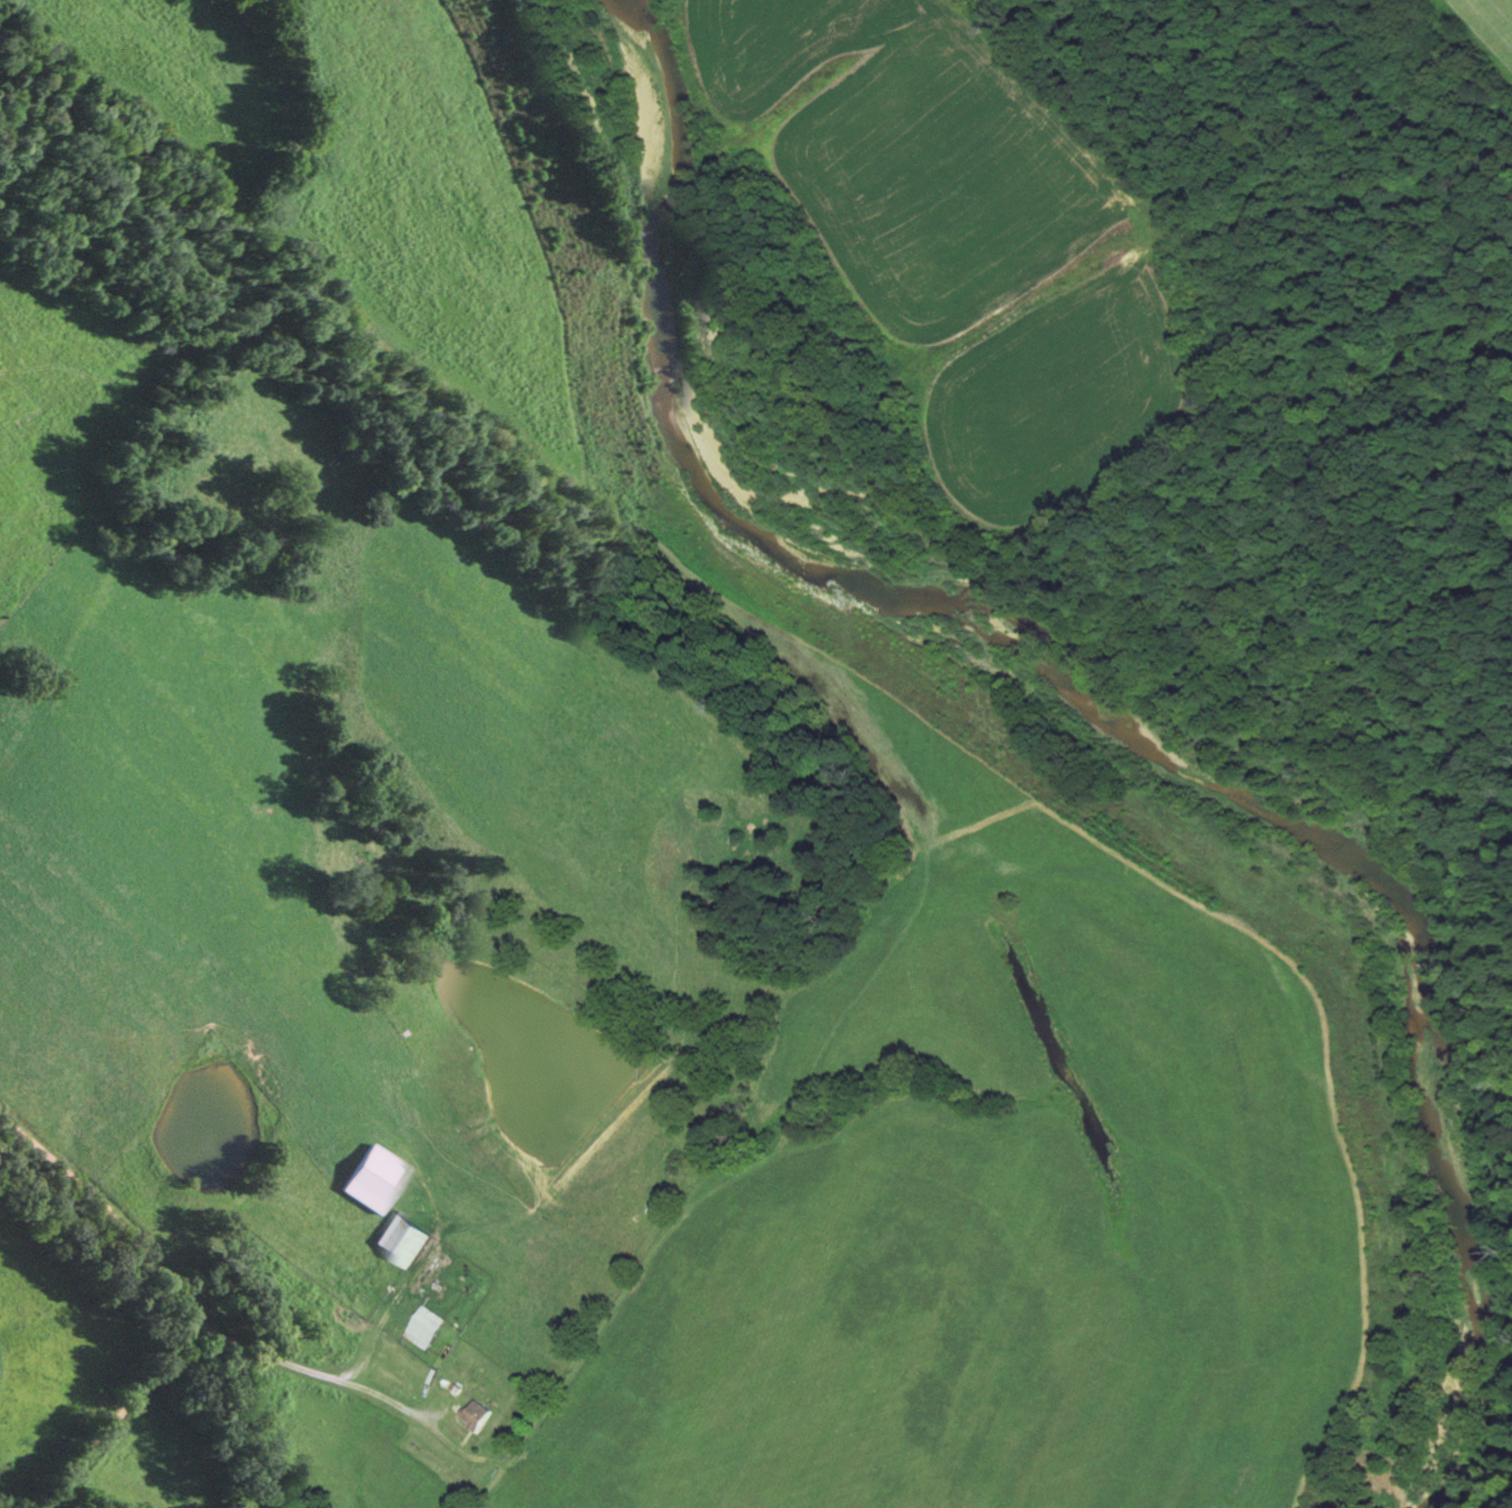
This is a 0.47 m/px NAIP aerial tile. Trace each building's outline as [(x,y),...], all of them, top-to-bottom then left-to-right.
[(378,1216),(409,1168),(370,1144),(340,1191),(378,1216)] [(410,1269),(433,1235),(395,1211),(373,1245),(410,1269)] [(402,1334),(424,1350),(445,1320),(423,1305),(402,1334)] [(490,1413),(473,1400),(459,1418),(476,1431),(490,1413)]
